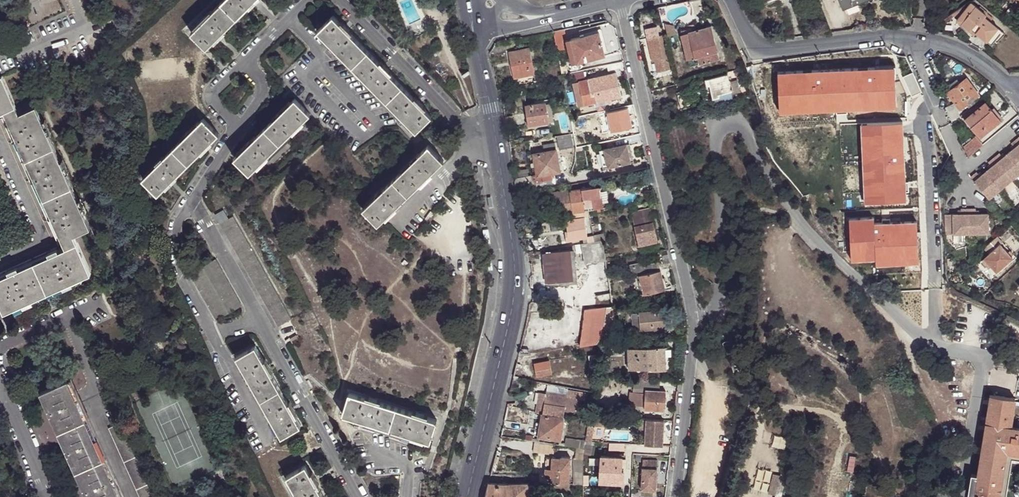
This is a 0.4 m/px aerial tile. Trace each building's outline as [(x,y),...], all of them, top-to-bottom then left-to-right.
[(213,12),(214,13),(197,29),(196,28),(191,33),(207,48),(240,17),(257,0),(225,0),(213,12)] [(843,8),(864,0),(840,0),(843,8)] [(971,1),(956,18),(972,31),(974,29),(991,43),(991,44),(992,43),(1003,30),(985,15),(986,13),(971,1)] [(362,44),(334,16),(318,32),(323,37),(324,36),(339,52),(339,53),(363,77),(364,76),(379,93),(379,94),(397,113),(398,112),(414,128),(413,129),(418,134),(434,118),(409,92),(362,44)] [(571,41),(577,63),(622,52),(616,28),(609,24),(598,26),(585,30),(586,36),(582,37),(571,40),(571,41)] [(645,28),(652,61),(656,61),(658,72),(671,69),(663,35),(660,36),(658,26),(645,28)] [(684,44),(687,60),(697,58),(698,65),(719,61),(711,28),(693,32),(692,29),(684,30),(687,43),(684,44)] [(560,31),(551,32),(553,48),(562,46),(560,31)] [(572,65),(577,63),(571,41),(566,42),(572,65)] [(412,53),(402,44),(401,45),(410,55),(412,53)] [(510,54),(516,79),(536,74),(531,49),(510,54)] [(697,58),(687,60),(689,67),(698,65),(697,58)] [(897,111),(894,71),(778,75),(779,116),(897,111)] [(536,74),(516,79),(517,82),(537,77),(536,74)] [(598,103),(607,101),(622,98),(617,74),(573,83),(578,107),(588,105),(598,103)] [(6,111),(17,106),(4,75),(0,77),(0,114),(6,111)] [(725,75),(704,80),(705,86),(708,86),(711,99),(718,97),(717,95),(730,92),(730,96),(738,94),(735,83),(728,85),(725,75)] [(946,87),(949,90),(961,82),(958,78),(946,87)] [(961,82),(949,90),(947,92),(954,100),(960,107),(966,103),(968,106),(974,101),(972,98),(977,94),(972,86),(966,78),(961,82)] [(312,116),(296,99),(292,103),(293,104),(276,121),(275,120),(256,138),(257,139),(241,155),(240,154),(235,159),(251,175),(284,143),(312,116)] [(964,119),(979,137),(1000,120),(985,102),(979,107),(977,106),(971,110),(972,113),(964,119)] [(527,106),(530,126),(550,123),(547,103),(527,106)] [(944,107),(952,123),(956,119),(949,105),(944,107)] [(17,106),(6,111),(10,119),(21,113),(17,106)] [(21,113),(10,119),(27,158),(44,195),(48,204),(64,240),(74,236),(76,235),(93,228),(38,106),(21,113)] [(608,114),(612,134),(633,130),(629,110),(608,114)] [(6,111),(3,118),(36,190),(61,246),(68,248),(64,240),(48,204),(44,195),(27,158),(10,119),(6,111)] [(220,135),(205,119),(200,123),(201,124),(185,140),(184,139),(164,158),(165,159),(149,174),(148,174),(144,178),(159,194),(193,162),(220,135)] [(903,125),(862,126),(864,205),(906,203),(903,125)] [(574,147),(572,135),(558,137),(559,149),(574,147)] [(963,145),(968,156),(983,144),(976,136),(963,145)] [(970,177),(988,199),(999,189),(1011,180),(1018,173),(1018,136),(1016,139),(1011,143),(1012,145),(1014,147),(1012,149),(1008,152),(1004,155),(1002,157),(1000,155),(999,153),(993,158),(987,162),(989,164),(991,166),(988,168),(984,171),(981,174),(979,176),(977,174),(976,172),(970,177)] [(603,149),(606,166),(629,161),(625,143),(603,149)] [(537,182),(539,182),(553,180),(553,179),(552,174),(560,172),(555,145),(547,146),(548,153),(532,156),(537,182)] [(446,162),(430,147),(420,156),(422,157),(405,174),(404,172),(385,191),(386,192),(370,208),(368,207),(364,212),(379,228),(416,192),(446,162)] [(601,167),(606,166),(603,149),(598,150),(601,167)] [(518,182),(520,194),(534,192),(533,186),(534,185),(533,176),(520,179),(521,182),(518,182)] [(539,182),(540,191),(554,188),(553,180),(539,182)] [(555,215),(606,207),(603,186),(544,195),(546,204),(553,203),(555,215)] [(631,213),(639,245),(658,242),(650,209),(631,213)] [(957,215),(945,215),(945,235),(988,235),(988,215),(978,215),(975,215),(975,212),(975,210),(968,210),(960,210),(960,212),(960,215),(957,215)] [(217,217),(222,225),(229,221),(224,212),(217,217)] [(229,221),(222,225),(280,328),(292,320),(234,218),(229,221)] [(584,245),(595,243),(594,237),(588,238),(585,218),(567,221),(568,231),(569,233),(571,232),(573,240),(583,238),(584,245)] [(873,220),(850,221),(851,263),(874,262),(873,227),(873,220)] [(916,225),(873,227),(874,262),(875,267),(918,265),(916,225)] [(64,240),(68,248),(79,243),(78,241),(76,235),(74,236),(64,240)] [(1002,242),(997,236),(984,248),(989,254),(984,258),(990,266),(996,272),(1012,258),(1011,256),(1007,252),(1000,244),(1002,242)] [(595,263),(607,260),(603,242),(595,243),(584,245),(582,245),(584,260),(594,258),(595,263)] [(68,248),(0,279),(0,301),(6,314),(94,274),(79,243),(68,248)] [(61,246),(0,273),(0,279),(68,248),(61,246)] [(546,254),(549,284),(574,282),(571,251),(546,254)] [(990,266),(984,258),(981,261),(988,268),(990,266)] [(607,308),(614,307),(607,260),(595,263),(587,264),(592,292),(595,309),(595,310),(607,308)] [(640,276),(645,295),(669,290),(666,279),(663,279),(660,263),(649,266),(648,260),(629,264),(630,273),(641,271),(642,275),(640,276)] [(615,319),(614,307),(607,308),(604,331),(607,332),(608,329),(614,330),(615,319)] [(579,344),(596,345),(599,341),(604,335),(604,331),(607,308),(595,310),(583,311),(579,344)] [(632,315),(634,330),(654,329),(654,330),(669,328),(669,327),(668,319),(666,319),(665,312),(632,315)] [(281,388),(256,345),(238,356),(244,368),(245,368),(257,387),(255,388),(268,411),(269,410),(280,430),(279,430),(282,436),(302,425),(281,388)] [(628,349),(629,369),(649,369),(649,371),(667,370),(666,348),(628,349)] [(591,363),(598,363),(598,355),(589,356),(590,363),(591,363)] [(550,360),(535,364),(538,377),(553,374),(550,360)] [(590,377),(597,378),(598,363),(591,363),(590,377)] [(43,384),(47,392),(56,388),(52,380),(43,384)] [(636,380),(636,388),(659,390),(659,381),(636,380)] [(47,392),(41,395),(55,426),(70,457),(83,487),(88,496),(122,496),(70,382),(56,388),(47,392)] [(646,409),(664,410),(665,391),(659,390),(636,388),(636,392),(632,392),(631,405),(646,406),(646,409)] [(564,419),(565,417),(566,411),(576,412),(578,399),(585,400),(586,393),(569,390),(568,397),(539,393),(536,413),(543,414),(543,415),(564,419)] [(431,441),(438,420),(401,407),(350,392),(343,413),(356,417),(356,416),(378,423),(377,424),(402,432),(403,430),(425,438),(424,439),(431,441)] [(1016,398),(991,394),(987,415),(986,423),(978,422),(976,436),(984,437),(977,474),(971,473),(967,493),(974,494),(974,496),(999,496),(1007,451),(1018,453),(1018,428),(1011,427),(1016,398)] [(582,416),(590,418),(591,416),(593,406),(584,405),(582,416)] [(980,414),(978,422),(986,423),(987,415),(980,414)] [(561,440),(564,419),(543,415),(540,436),(561,440)] [(606,418),(591,416),(590,418),(590,421),(589,427),(587,435),(586,441),(586,446),(593,446),(594,435),(593,435),(593,427),(605,428),(606,418)] [(664,442),(665,423),(647,421),(646,432),(646,441),(664,442)] [(108,430),(139,496),(153,496),(120,425),(108,430)] [(586,446),(586,441),(566,438),(564,446),(577,448),(576,460),(584,460),(585,449),(586,446)] [(534,452),(553,456),(555,446),(536,442),(534,452)] [(575,459),(575,483),(590,484),(590,462),(593,446),(586,446),(585,449),(584,460),(576,460),(575,459)] [(623,457),(608,456),(602,456),(600,482),(624,483),(625,470),(622,470),(623,457)] [(551,482),(570,483),(571,458),(563,458),(562,459),(547,459),(547,474),(552,474),(551,482)] [(658,461),(644,459),(642,489),(657,490),(658,461)] [(306,464),(287,475),(290,481),(291,480),(301,496),(325,496),(306,464)] [(486,496),(539,496),(536,494),(528,494),(529,484),(505,486),(489,484),(486,496)]
